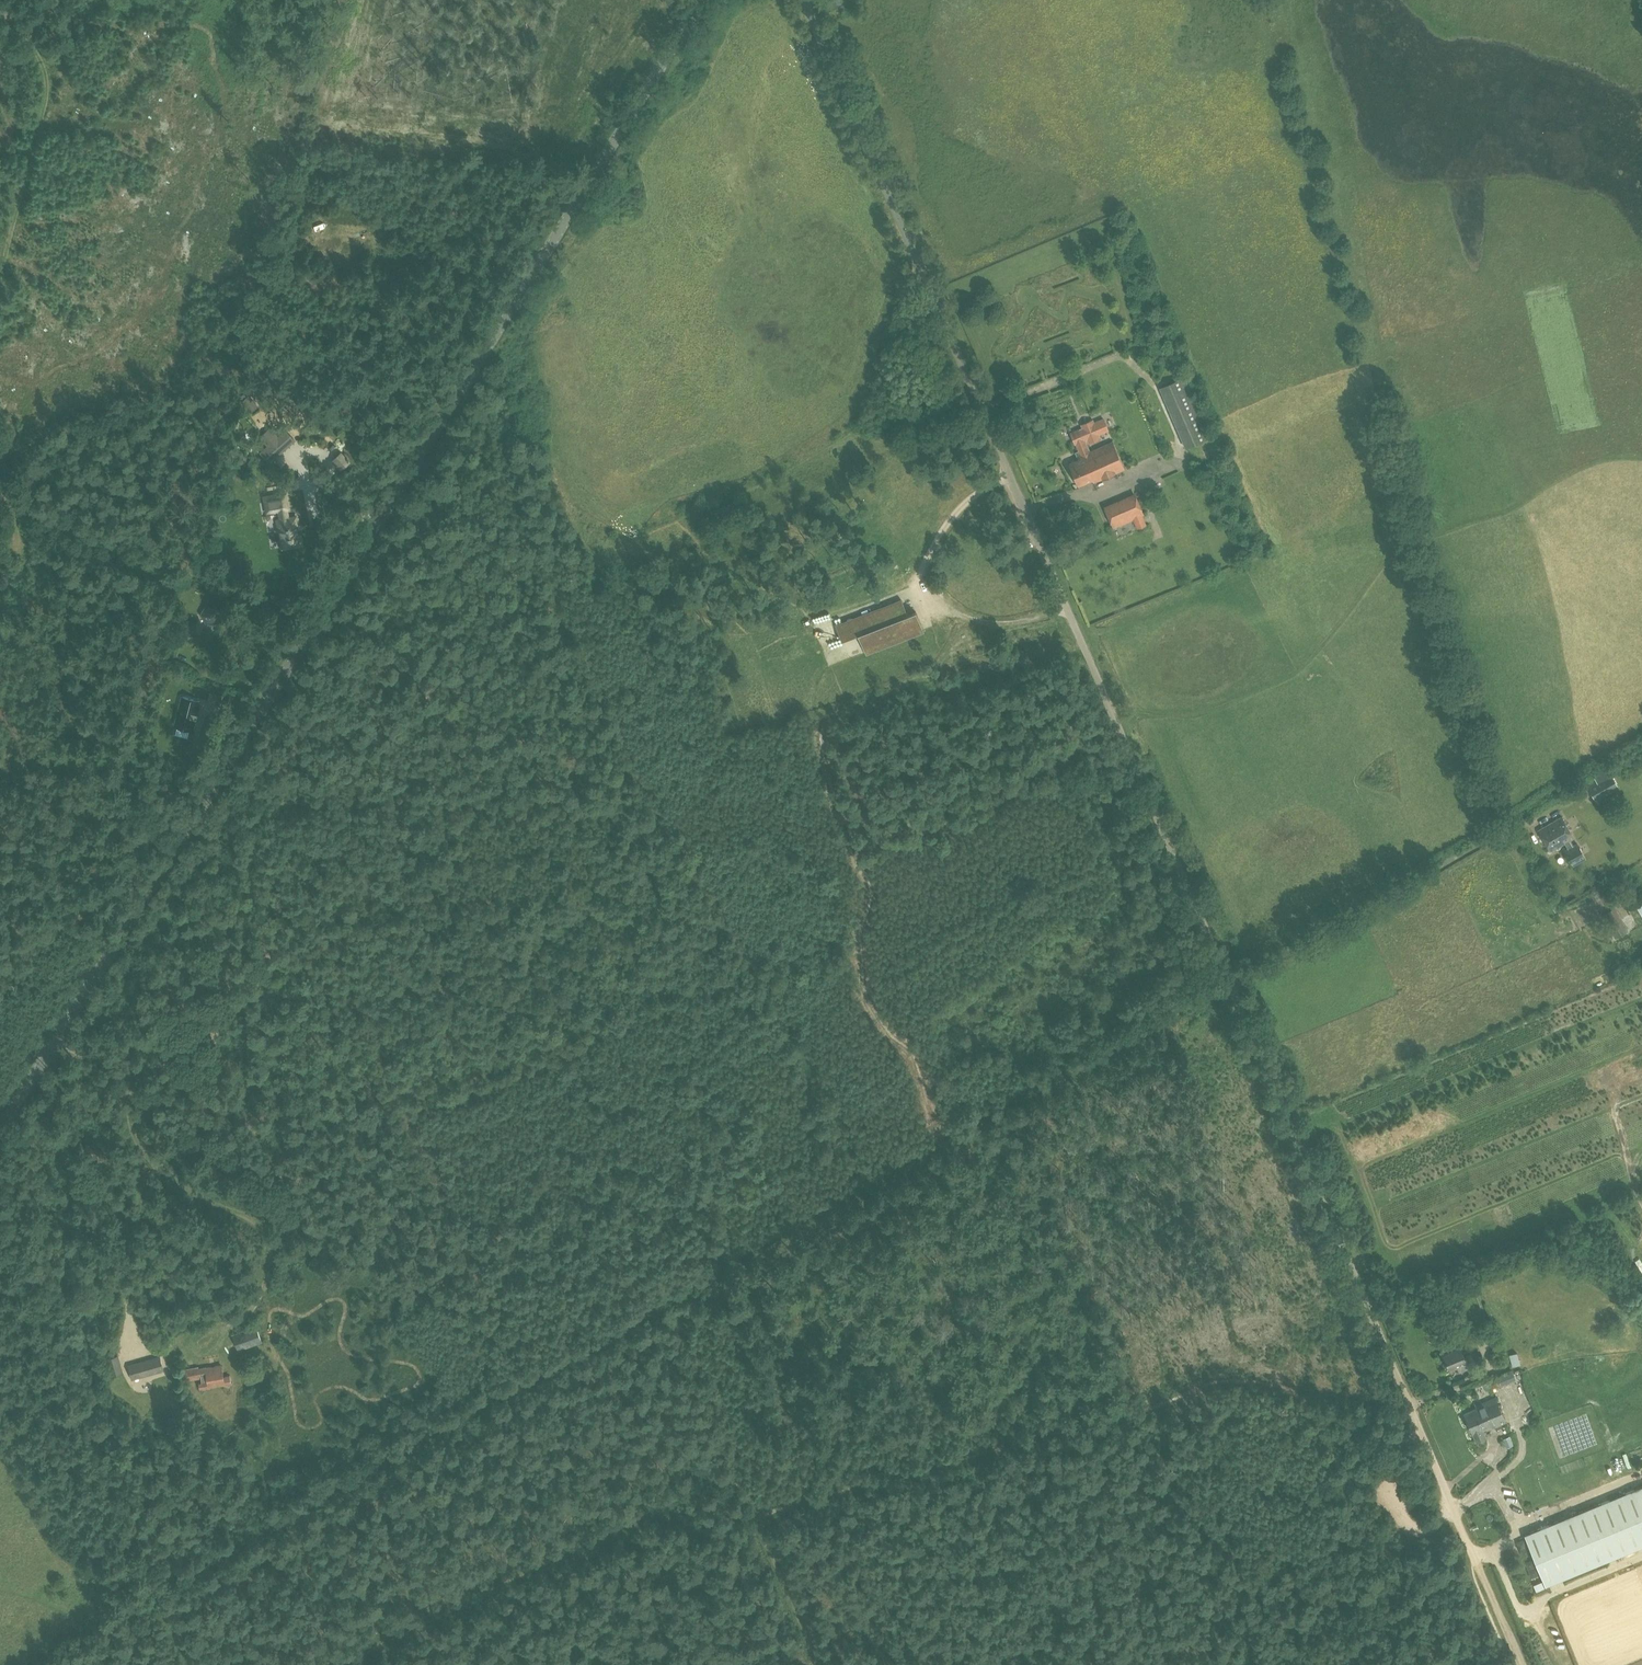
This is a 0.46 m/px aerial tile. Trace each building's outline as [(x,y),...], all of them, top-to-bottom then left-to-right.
[(1210,436),(1184,375),(1159,386),(1186,447),(1210,436)] [(1080,423),(1082,427),(1070,432),(1075,444),(1076,443),(1079,450),(1075,451),(1078,458),(1069,462),(1079,485),(1092,479),(1093,481),(1125,468),(1113,440),(1090,450),(1088,443),(1102,438),(1100,434),(1109,429),(1104,417),(1095,421),(1093,418),(1080,423)] [(270,462),(287,447),(278,436),(260,452),(270,462)] [(286,491),(265,494),(268,509),(280,507),(281,517),(278,518),(283,545),(301,542),(296,515),(289,516),(287,506),(288,506),(286,491)] [(1104,505),(1110,521),(1113,529),(1133,519),(1137,528),(1138,528),(1147,524),(1143,514),(1144,514),(1135,491),(1104,505)] [(230,551),(232,559),(240,557),(239,549),(230,551)] [(221,597),(209,597),(201,613),(205,622),(216,621),(225,606),(221,597)] [(865,648),(921,625),(914,607),(906,610),(901,598),(836,625),(841,637),(857,630),(865,648)] [(195,628),(197,621),(183,618),(182,625),(195,628)] [(188,633),(189,647),(204,647),(203,632),(188,633)] [(217,694),(214,704),(220,706),(223,696),(217,694)] [(200,701),(182,696),(175,726),(193,730),(200,701)] [(1598,803),(1606,798),(1604,795),(1618,788),(1606,767),(1592,774),(1595,780),(1587,785),(1595,801),(1597,801),(1598,803)] [(1573,845),(1570,839),(1574,837),(1562,816),(1538,829),(1550,850),(1565,842),(1568,847),(1564,850),(1573,864),(1586,857),(1577,842),(1573,845)] [(1622,882),(1628,891),(1634,888),(1629,878),(1622,882)] [(1615,900),(1604,882),(1588,891),(1602,914),(1600,914),(1614,938),(1628,930),(1622,919),(1629,915),(1619,898),(1615,900)] [(1587,915),(1585,923),(1593,926),(1595,917),(1587,915)] [(1501,1276),(1488,1281),(1491,1289),(1504,1285),(1501,1276)] [(233,1334),(238,1348),(262,1340),(256,1326),(233,1334)] [(1464,1355),(1460,1345),(1442,1352),(1449,1369),(1460,1364),(1463,1369),(1476,1364),(1472,1352),(1464,1355)] [(111,1375),(123,1371),(118,1354),(106,1358),(111,1375)] [(164,1368),(161,1356),(129,1364),(132,1377),(164,1368)] [(184,1380),(201,1377),(202,1381),(199,1381),(200,1388),(210,1387),(209,1384),(225,1381),(225,1384),(232,1383),(230,1374),(224,1375),(222,1365),(207,1367),(206,1366),(199,1367),(199,1366),(182,1369),(184,1380)] [(1505,1374),(1498,1378),(1501,1385),(1508,1382),(1505,1374)] [(1488,1429),(1505,1422),(1494,1395),(1475,1403),(1476,1406),(1464,1411),(1476,1440),(1486,1436),(1483,1429),(1487,1427),(1488,1429)] [(1506,1448),(1513,1445),(1509,1436),(1502,1439),(1506,1448)] [(1641,1546),(1641,1486),(1525,1534),(1546,1585),(1641,1546)]
